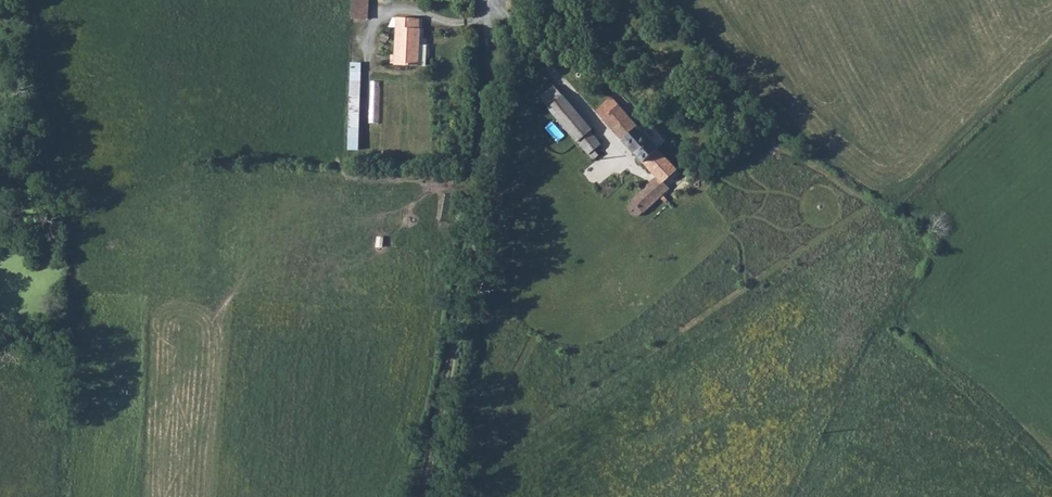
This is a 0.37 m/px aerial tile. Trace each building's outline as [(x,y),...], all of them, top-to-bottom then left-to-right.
[(366,0),(351,0),(351,17),(366,18),(366,0)] [(418,17),(395,17),(394,63),(425,65),(426,46),(419,45),(420,27),(418,26),(418,17)] [(363,62),(352,61),(349,150),(360,150),(363,62)] [(563,95),(554,85),(540,96),(548,106),(563,95)] [(563,95),(548,106),(594,161),(599,156),(595,150),(601,145),(589,130),(590,129),(563,95)] [(659,146),(610,96),(594,110),(656,176),(657,175),(664,181),(677,168),(657,148),(659,146)] [(668,187),(664,181),(657,175),(656,176),(649,183),(660,195),(668,187)] [(643,212),(660,195),(649,183),(630,200),(643,212)]
